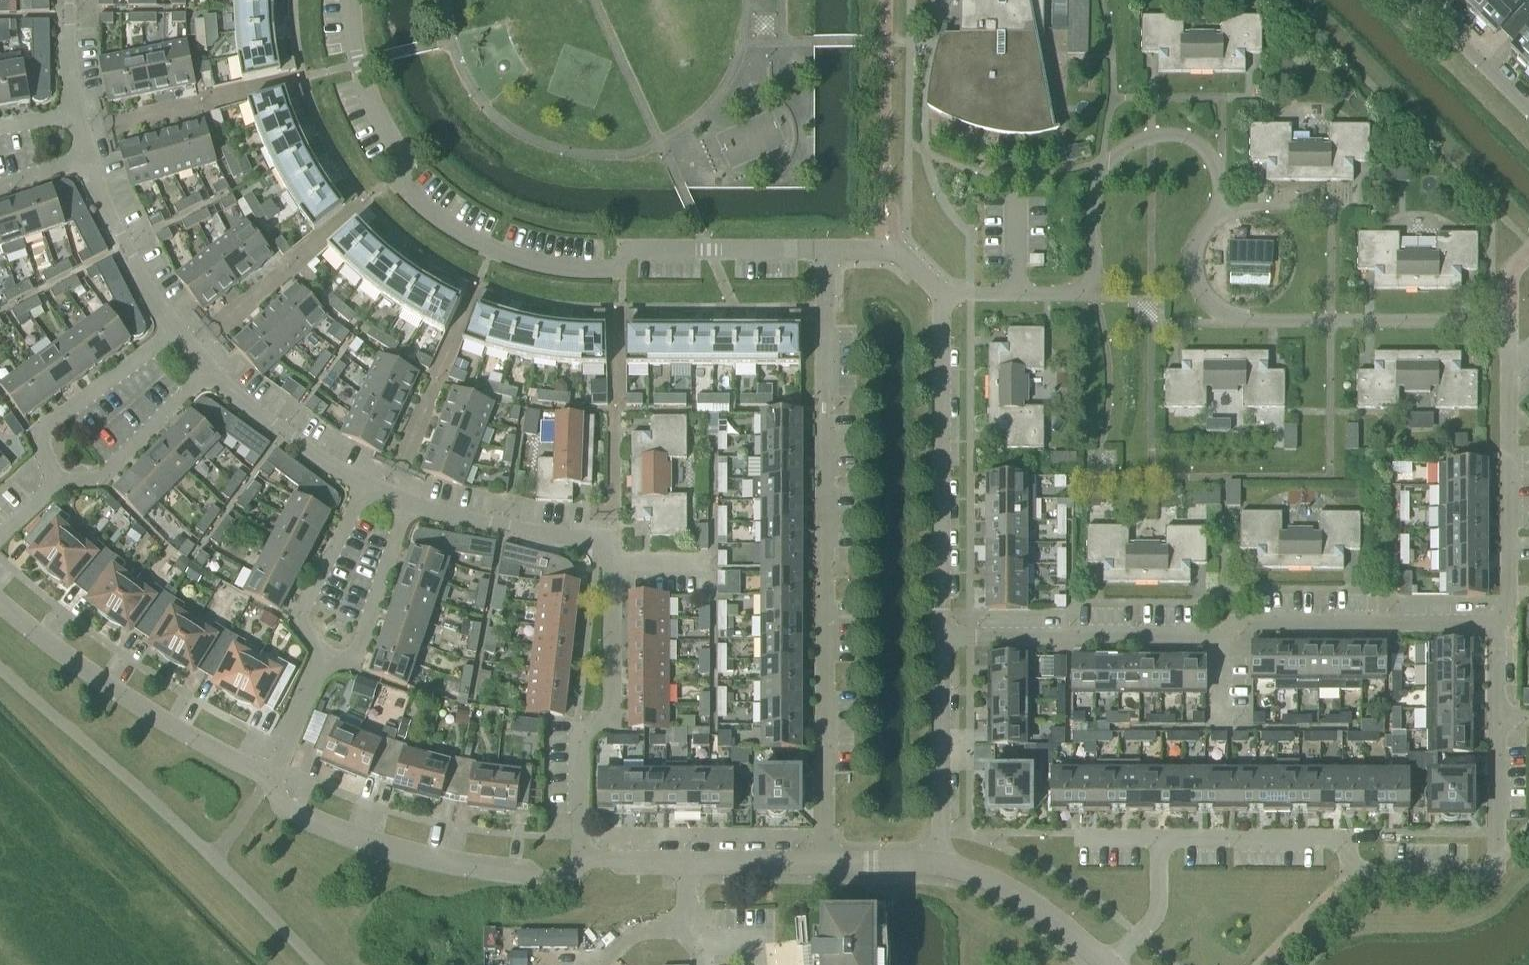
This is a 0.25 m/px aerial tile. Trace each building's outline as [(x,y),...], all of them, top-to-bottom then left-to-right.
[(31,2),(20,2),(21,13),(50,12),(49,0),(31,0),(31,2)] [(235,9),(274,9),(274,0),(235,0),(235,9)] [(960,22),(960,36),(944,35),(938,57),(937,57),(932,82),(929,107),(942,113),(956,120),(969,125),(984,129),(1002,133),(1020,135),(1038,134),(1056,130),(1055,127),(1053,128),(1036,37),(1043,37),(1044,0),(960,0),(960,22)] [(1087,54),(1088,0),(1068,0),(1067,53),(1087,54)] [(1494,0),(1462,0),(1468,6),(1466,8),(1476,18),(1494,0)] [(1528,16),(1528,0),(1520,0),(1519,1),(1519,0),(1494,0),(1476,18),(1485,28),(1488,26),(1496,34),(1504,25),(1512,33),(1528,16)] [(9,13),(9,3),(0,3),(0,13),(9,13)] [(236,33),(282,30),(282,19),(274,20),(274,9),(235,9),(236,33)] [(113,14),(99,15),(99,24),(113,24),(113,14)] [(129,24),(143,24),(143,14),(129,14),(129,24)] [(143,14),(143,24),(157,24),(157,14),(143,14)] [(172,23),(186,23),(186,14),(172,14),(172,23)] [(1214,33),(1202,33),(1189,33),(1189,38),(1183,38),(1183,17),(1142,16),(1142,53),(1159,53),(1159,60),(1158,60),(1158,72),(1245,72),(1245,60),(1244,60),(1244,54),(1262,54),(1262,17),(1220,17),(1220,38),(1214,38),(1214,33)] [(1528,66),(1528,16),(1512,33),(1519,41),(1511,49),(1519,57),(1516,59),(1526,69),(1528,66)] [(1052,17),(1052,28),(1066,29),(1066,17),(1052,17)] [(192,37),(196,36),(206,36),(205,20),(194,20),(195,25),(191,25),(192,37)] [(10,31),(10,21),(0,21),(0,32),(10,31)] [(23,63),(30,100),(32,100),(35,102),(39,104),(44,103),(47,101),(50,98),(50,94),(50,21),(21,21),(21,31),(32,31),(32,62),(23,63)] [(239,57),(277,52),(276,40),(283,40),(282,30),(236,33),(239,57)] [(206,36),(196,36),(197,52),(207,51),(206,36)] [(164,47),(173,88),(183,86),(183,88),(195,85),(186,42),(164,47)] [(163,90),(173,88),(164,47),(143,51),(152,94),(163,92),(163,90)] [(141,96),(152,94),(143,51),(122,55),(130,96),(140,94),(141,96)] [(277,52),(239,57),(243,82),(278,74),(278,75),(289,72),(286,61),(279,63),(277,52)] [(120,98),(130,96),(122,55),(100,60),(109,103),(121,100),(120,98)] [(1303,73),(1303,61),(1279,61),(1279,73),(1303,73)] [(30,103),(30,100),(23,63),(1,67),(7,105),(18,103),(18,105),(30,103)] [(201,74),(205,90),(215,88),(211,72),(201,74)] [(256,126),(292,113),(289,102),(296,100),(293,89),(282,92),(283,92),(248,102),(256,126)] [(220,110),(210,113),(214,128),(224,125),(220,110)] [(265,148),(307,130),(303,120),(296,123),(292,113),(256,126),(265,148)] [(183,129),(195,170),(216,163),(204,121),(192,125),(193,127),(183,129)] [(1250,125),(1250,162),(1268,162),(1268,168),(1266,168),(1266,181),(1353,181),(1353,169),(1352,169),(1352,162),(1370,162),(1370,125),(1328,125),(1328,147),(1322,146),(1322,141),(1297,141),(1297,146),(1291,146),(1291,125),(1250,125)] [(174,176),(195,170),(183,129),(173,132),(173,130),(162,134),(174,176)] [(275,170),(309,152),(304,142),(312,139),(307,130),(265,148),(275,170)] [(153,182),(174,176),(162,134),(151,137),(151,139),(142,142),(153,182)] [(132,188),(153,182),(142,142),(132,144),(131,142),(119,146),(132,188)] [(227,164),(237,160),(230,145),(221,149),(227,164)] [(287,191),(327,167),(321,158),(315,162),(309,152),(275,170),(287,191)] [(237,160),(227,164),(233,179),(243,175),(237,160)] [(300,211),(332,189),(325,180),(332,176),(327,167),(287,191),(300,211)] [(1411,181),(1411,169),(1387,169),(1387,181),(1411,181)] [(229,189),(225,180),(212,187),(217,195),(229,189)] [(53,191),(65,226),(73,223),(87,250),(78,255),(83,265),(108,251),(74,187),(72,184),(68,182),(64,181),(60,183),(57,186),(55,190),(53,191)] [(65,226),(53,191),(52,188),(40,192),(41,194),(31,197),(44,233),(65,226)] [(332,189),(300,211),(315,231),(343,209),(351,203),(344,194),(338,198),(332,189)] [(244,217),(260,207),(252,193),(243,199),(245,201),(237,206),(244,217)] [(186,200),(191,209),(203,202),(199,194),(186,200)] [(225,211),(237,205),(233,196),(220,203),(225,211)] [(23,240),(44,233),(31,197),(22,200),(21,199),(10,202),(23,240)] [(178,215),(191,209),(186,200),(174,206),(178,215)] [(23,240),(10,202),(0,206),(0,207),(0,208),(0,239),(3,247),(23,240)] [(260,207),(244,217),(246,220),(253,215),(260,226),(269,220),(260,207)] [(194,216),(199,224),(211,218),(207,209),(194,216)] [(160,213),(148,220),(152,228),(165,222),(160,213)] [(186,231),(199,224),(194,216),(182,222),(186,231)] [(345,265),(372,237),(364,229),(370,224),(362,216),(354,223),(328,247),(345,265)] [(228,235),(254,268),(262,262),(263,264),(273,256),(246,221),(228,235)] [(168,229),(156,236),(160,244),(173,238),(168,229)] [(1477,271),(1478,234),(1436,234),(1436,255),(1430,255),(1430,250),(1405,250),(1405,255),(1399,255),(1399,234),(1357,233),(1357,270),(1375,270),(1375,277),(1374,277),(1374,289),(1461,289),(1461,277),(1460,277),(1460,271),(1477,271)] [(246,275),(254,268),(228,235),(211,248),(238,283),(247,276),(246,275)] [(273,243),(283,256),(292,250),(282,237),(273,243)] [(363,281),(393,246),(385,239),(380,245),(372,237),(345,265),(363,281)] [(1231,244),(1230,265),(1231,265),(1270,267),(1271,267),(1271,245),(1231,244)] [(382,296),(405,265),(396,258),(401,252),(393,246),(363,281),(382,296)] [(229,290),(238,283),(211,248),(194,262),(220,295),(228,289),(229,290)] [(1044,266),(1044,256),(1030,256),(1030,266),(1044,266)] [(107,309),(129,339),(131,338),(135,339),(139,338),(143,336),(145,332),(146,328),(145,324),(112,259),(86,272),(91,281),(101,276),(114,304),(107,309)] [(55,267),(60,276),(73,270),(68,260),(55,267)] [(212,301),(220,295),(194,262),(176,276),(203,310),(213,303),(212,301)] [(402,310),(427,271),(419,265),(414,272),(405,265),(382,296),(402,310)] [(47,283),(60,276),(55,267),(42,274),(47,283)] [(306,267),(299,274),(310,286),(317,279),(306,267)] [(423,322),(441,288),(432,283),(436,276),(427,271),(402,310),(423,322)] [(63,284),(68,293),(81,286),(76,277),(63,284)] [(16,287),(21,297),(34,290),(29,281),(16,287)] [(55,300),(68,293),(63,284),(50,290),(55,300)] [(282,301),(310,332),(327,317),(297,284),(288,293),(290,294),(282,301)] [(441,288),(423,322),(445,334),(460,301),(461,301),(465,291),(455,286),(452,293),(441,288)] [(8,303),(21,297),(16,287),(3,294),(8,303)] [(337,312),(344,304),(331,294),(325,302),(337,312)] [(25,304),(29,313),(42,306),(38,297),(25,304)] [(486,349),(498,312),(487,308),(490,301),(480,297),(476,307),(476,308),(463,341),(486,349)] [(295,346),(310,332),(282,301),(274,308),(273,306),(265,314),(295,346)] [(16,320),(29,313),(25,304),(12,310),(16,320)] [(344,304),(337,312),(349,323),(356,315),(344,304)] [(510,356),(521,310),(511,308),(509,315),(498,312),(486,349),(510,356)] [(131,341),(129,339),(107,309),(89,322),(111,353),(120,347),(121,348),(131,341)] [(534,361),(540,322),(529,320),(531,313),(521,310),(510,356),(534,361)] [(279,361),(295,346),(265,314),(256,322),(258,323),(250,330),(279,361)] [(557,364),(562,317),(552,316),(551,324),(540,322),(534,361),(557,364)] [(582,366),(583,327),(572,326),(572,318),(562,317),(557,364),(582,366)] [(583,327),(582,366),(607,366),(605,330),(606,330),(606,319),(594,319),(594,327),(583,327)] [(648,366),(649,327),(637,327),(637,319),(626,319),(626,330),(626,366),(648,366)] [(670,366),(670,319),(660,319),(660,327),(649,327),(648,366),(670,366)] [(692,366),(692,327),(680,327),(680,319),(670,319),(670,366),(692,366)] [(713,366),(713,319),(703,319),(703,327),(692,327),(692,366),(713,366)] [(735,366),(735,327),(724,327),(724,319),(713,319),(713,366),(735,366)] [(756,366),(757,319),(746,319),(746,327),(735,327),(735,366),(756,366)] [(778,366),(778,327),(767,327),(767,319),(757,319),(756,366),(778,366)] [(778,327),(778,366),(800,366),(800,331),(801,331),(801,319),(789,319),(789,327),(778,327)] [(103,359),(111,353),(89,322),(72,335),(95,367),(104,361),(103,359)] [(380,344),(386,335),(372,327),(367,336),(380,344)] [(341,345),(350,333),(342,328),(334,339),(341,345)] [(988,345),(988,432),(1000,432),(1001,431),(1007,431),(1007,449),(1044,449),(1044,407),(1023,407),(1023,402),(1028,402),(1028,376),(1023,376),(1023,371),(1044,371),(1044,329),(1007,329),(1007,347),(1001,347),(1001,345),(988,345)] [(262,376),(279,361),(250,330),(243,337),(241,336),(232,344),(262,376)] [(86,374),(95,367),(72,335),(54,347),(76,378),(85,372),(86,374)] [(386,335),(380,344),(394,353),(399,344),(386,335)] [(356,355),(364,344),(356,338),(348,350),(356,355)] [(68,384),(76,378),(54,347),(37,360),(60,393),(69,386),(68,384)] [(316,363),(324,368),(332,357),(325,351),(316,363)] [(414,362),(428,369),(433,360),(418,353),(414,362)] [(1165,371),(1164,408),(1206,408),(1206,387),(1212,387),(1212,392),(1237,392),(1237,387),(1243,387),(1243,408),(1285,409),(1285,372),(1267,372),(1267,365),(1268,365),(1268,353),(1181,353),(1181,365),(1182,365),(1182,371),(1165,371)] [(1357,372),(1357,409),(1399,409),(1399,387),(1404,388),(1404,393),(1430,393),(1430,388),(1435,388),(1435,409),(1477,409),(1477,372),(1459,372),(1459,366),(1461,366),(1461,353),(1374,353),(1374,365),(1375,365),(1375,372),(1357,372)] [(369,375),(407,393),(412,384),(414,385),(419,374),(379,355),(369,375)] [(457,359),(453,368),(465,373),(469,364),(457,359)] [(51,399),(60,393),(37,360),(19,373),(41,404),(50,398),(51,399)] [(331,373),(338,379),(347,367),(339,362),(331,373)] [(316,379),(324,368),(316,363),(308,374),(316,379)] [(452,368),(449,377),(464,383),(467,374),(465,373),(453,368),(452,368)] [(33,410),(41,404),(19,373),(1,386),(24,418),(34,411),(33,410)] [(330,390),(338,379),(331,373),(322,384),(330,390)] [(403,403),(407,393),(369,375),(360,395),(400,414),(405,403),(403,403)] [(500,396),(503,385),(487,382),(485,392),(500,396)] [(503,385),(500,396),(516,399),(518,389),(503,385)] [(299,386),(291,397),(298,403),(307,392),(299,386)] [(447,410),(486,425),(494,404),(453,388),(449,400),(451,401),(447,410)] [(553,403),(554,393),(538,391),(537,401),(553,403)] [(554,393),(553,403),(569,405),(570,394),(554,393)] [(395,424),(400,414),(360,395),(351,414),(389,432),(393,423),(395,424)] [(607,395),(606,395),(591,395),(591,406),(608,405),(607,395)] [(626,405),(642,405),(642,395),(626,395),(626,405)] [(670,405),(670,395),(654,395),(654,405),(670,405)] [(670,395),(670,405),(686,405),(686,395),(670,395)] [(713,406),(713,395),(697,395),(697,405),(713,406)] [(713,395),(713,406),(729,406),(729,395),(713,395)] [(756,406),(756,395),(740,395),(740,406),(756,406)] [(756,395),(756,406),(772,406),(772,395),(756,395)] [(800,406),(800,395),(784,395),(784,406),(800,406)] [(313,397),(305,408),(313,414),(321,402),(313,397)] [(194,415),(220,441),(226,435),(251,453),(245,461),(254,468),(270,444),(211,402),(208,400),(203,400),(199,402),(197,405),(195,409),(196,413),(194,415)] [(520,408),(511,406),(509,420),(518,422),(520,408)] [(479,445),(486,425),(447,410),(443,420),(441,419),(437,430),(479,445)] [(526,422),(538,424),(540,412),(528,410),(526,422)] [(220,441),(194,415),(192,413),(183,422),(185,423),(177,430),(204,457),(220,441)] [(384,442),(389,432),(351,414),(341,435),(381,454),(386,442),(384,442)] [(763,436),(800,436),(800,414),(763,414),(763,436)] [(537,459),(536,501),(572,502),(573,485),(592,486),(594,417),(556,416),(555,460),(537,459)] [(643,434),(631,434),(631,521),(644,521),(644,519),(650,519),(650,537),(687,537),(687,495),(666,496),(666,490),(671,490),(671,464),(666,464),(666,459),(687,459),(687,417),(650,417),(650,435),(643,435),(643,434)] [(13,434),(19,428),(10,418),(4,423),(13,434)] [(536,436),(538,424),(526,422),(524,434),(536,436)] [(718,437),(718,436),(718,425),(708,424),(708,437),(718,437)] [(718,436),(727,436),(727,425),(718,425),(718,436)] [(1296,426),(1284,425),(1284,450),(1296,450),(1296,426)] [(1345,425),(1345,450),(1357,450),(1357,425),(1345,425)] [(189,472),(204,457),(177,430),(170,438),(169,436),(161,444),(189,472)] [(471,465),(479,445),(437,430),(433,440),(435,441),(432,451),(471,465)] [(504,449),(514,451),(516,437),(506,435),(504,449)] [(727,448),(727,436),(718,436),(718,437),(718,448),(727,448)] [(800,458),(800,436),(763,436),(763,458),(800,458)] [(174,488),(189,472),(161,444),(153,452),(154,454),(147,461),(174,488)] [(295,496),(328,513),(329,511),(333,510),(337,507),(339,504),(339,499),(338,495),(335,492),(277,449),(260,472),(268,478),(275,470),(299,488),(295,496)] [(511,465),(514,451),(504,449),(502,463),(511,465)] [(463,487),(471,465),(432,451),(428,460),(426,459),(422,471),(463,487)] [(11,465),(0,453),(0,475),(11,465)] [(1075,467),(1076,454),(1051,454),(1050,467),(1075,467)] [(800,480),(800,458),(763,458),(763,480),(800,480)] [(159,503),(174,488),(147,461),(140,468),(138,467),(130,475),(159,503)] [(1412,472),(1412,463),(1400,463),(1400,472),(1412,472)] [(1439,464),(1439,486),(1486,486),(1486,464),(1449,464),(1439,464)] [(718,479),(727,479),(727,468),(718,468),(718,479)] [(230,482),(238,488),(247,476),(238,470),(230,482)] [(143,519),(159,503),(130,475),(122,483),(124,484),(116,492),(143,519)] [(988,499),(1025,500),(1035,500),(1035,477),(988,477),(988,499)] [(1054,477),(1054,485),(1054,489),(1066,489),(1066,477),(1054,477)] [(499,478),(497,491),(497,492),(507,494),(509,480),(499,478)] [(727,491),(727,479),(718,479),(718,491),(727,491)] [(753,501),(763,501),(800,501),(800,480),(763,480),(753,480),(753,501)] [(245,493),(253,499),(262,487),(253,481),(245,493)] [(230,500),(238,488),(230,482),(221,494),(230,500)] [(1240,506),(1240,482),(1228,482),(1228,506),(1240,506)] [(1439,486),(1438,508),(1448,508),(1486,508),(1486,486),(1439,486)] [(245,511),(253,499),(245,493),(236,505),(245,511)] [(1219,506),(1220,494),(1195,494),(1195,506),(1219,506)] [(331,514),(328,513),(295,496),(285,516),(318,533),(323,524),(325,525),(331,514)] [(1400,508),(1409,508),(1409,496),(1400,496),(1400,508)] [(121,507),(112,499),(106,504),(115,513),(121,507)] [(1035,500),(1025,500),(988,499),(988,521),(1025,521),(1035,521),(1035,500)] [(800,523),(800,501),(763,501),(763,523),(800,523)] [(48,573),(77,539),(63,527),(70,519),(54,506),(26,539),(36,548),(30,555),(38,561),(41,566),(43,569),(48,573)] [(204,517),(212,523),(221,512),(213,506),(204,517)] [(1409,508),(1400,508),(1400,519),(1409,519),(1409,508)] [(1438,508),(1438,529),(1486,529),(1486,508),(1448,508),(1438,508)] [(1057,509),(1057,521),(1066,521),(1066,510),(1057,509)] [(718,523),(727,523),(727,511),(718,511),(718,523)] [(1240,513),(1240,550),(1258,550),(1258,556),(1256,556),(1256,568),(1343,569),(1343,557),(1342,557),(1342,550),(1360,550),(1360,514),(1319,513),(1318,534),(1313,534),(1313,529),(1287,529),(1287,534),(1282,534),(1282,513),(1240,513)] [(219,528),(227,534),(236,523),(228,516),(219,528)] [(314,542),(318,533),(285,516),(275,535),(310,553),(315,543),(314,542)] [(204,535),(212,523),(204,517),(195,529),(204,535)] [(1025,543),(1025,521),(988,521),(988,543),(1025,543)] [(1057,533),(1066,533),(1066,521),(1057,521),(1057,533)] [(727,534),(727,523),(718,523),(718,534),(727,534)] [(800,544),(800,523),(763,523),(763,544),(800,544)] [(134,525),(125,538),(136,546),(145,533),(134,525)] [(695,537),(708,537),(708,525),(695,525),(695,537)] [(1087,527),(1086,564),(1104,564),(1104,570),(1103,570),(1103,583),(1190,583),(1190,571),(1189,571),(1189,564),(1207,565),(1207,528),(1165,527),(1165,549),(1160,549),(1160,544),(1134,543),(1134,548),(1128,548),(1129,527),(1087,527)] [(219,546),(227,534),(219,528),(210,540),(219,546)] [(1438,529),(1438,551),(1448,551),(1486,551),(1486,529),(1438,529)] [(414,550),(450,562),(453,553),(483,559),(481,569),(491,571),(496,543),(424,530),(420,530),(416,532),(414,535),(413,539),(413,544),(415,547),(414,550)] [(305,563),(310,553),(275,535),(265,554),(298,572),(303,563),(305,563)] [(185,542),(180,537),(173,544),(178,549),(185,542)] [(708,537),(695,537),(695,550),(708,550),(708,537)] [(85,588),(111,553),(98,542),(91,551),(77,539),(48,573),(49,574),(53,577),(57,579),(62,581),(69,587),(75,580),(85,588)] [(1400,551),(1409,551),(1409,539),(1400,539),(1400,551)] [(187,541),(178,553),(187,559),(195,547),(187,541)] [(1025,564),(1025,543),(988,543),(988,564),(1025,564)] [(575,586),(575,585),(576,576),(575,576),(574,571),(572,566),(568,563),(564,561),(564,560),(504,544),(501,562),(542,573),(541,582),(575,586)] [(800,567),(800,544),(763,544),(763,567),(800,567)] [(450,562),(414,550),(412,549),(408,560),(410,561),(406,571),(443,583),(450,562)] [(1409,563),(1409,551),(1400,551),(1400,563),(1409,563)] [(1438,572),(1448,572),(1448,573),(1486,573),(1486,551),(1448,551),(1438,551),(1438,572)] [(193,564),(201,569),(202,570),(210,558),(202,552),(193,564)] [(111,553),(85,588),(94,595),(89,602),(97,608),(100,612),(103,616),(108,620),(134,583),(119,573),(126,564),(111,553)] [(1057,553),(1057,564),(1066,564),(1066,553),(1057,553)] [(293,581),(298,572),(265,554),(255,573),(290,592),(295,582),(293,581)] [(727,567),(727,555),(718,555),(718,567),(727,567)] [(176,568),(184,573),(190,564),(182,558),(176,568)] [(1025,586),(1025,564),(988,564),(988,586),(1025,586)] [(1066,576),(1066,564),(1057,564),(1057,576),(1066,576)] [(184,576),(197,585),(205,575),(192,566),(184,576)] [(436,603),(443,583),(406,571),(403,580),(401,580),(398,591),(436,603)] [(718,584),(727,584),(727,572),(718,572),(718,584)] [(1400,572),(1400,585),(1400,595),(1412,595),(1412,572),(1400,572)] [(285,602),(290,592),(255,573),(244,593),(278,611),(283,601),(285,602)] [(763,595),(800,595),(800,573),(763,573),(763,595)] [(1486,595),(1486,573),(1448,573),(1448,595),(1486,595)] [(476,594),(487,596),(489,582),(479,580),(476,594)] [(578,585),(575,585),(575,586),(541,582),(538,603),(575,607),(578,585)] [(145,632),(170,596),(155,585),(149,594),(134,583),(108,620),(109,621),(113,623),(117,625),(122,626),(130,632),(135,625),(145,632)] [(494,598),(504,600),(506,588),(496,586),(494,598)] [(1025,609),(1025,586),(988,586),(988,609),(1025,609)] [(230,594),(221,589),(219,588),(215,596),(225,602),(230,594)] [(429,624),(436,603),(398,591),(394,601),(396,602),(393,612),(429,624)] [(484,611),(487,596),(476,594),(474,609),(484,611)] [(800,617),(800,595),(763,595),(763,617),(800,617)] [(170,596),(145,632),(156,638),(151,646),(159,651),(162,655),(165,659),(170,662),(194,624),(179,614),(185,605),(170,596)] [(631,619),(668,619),(668,597),(631,596),(631,619)] [(502,612),(504,600),(494,598),(492,610),(502,612)] [(1054,600),(1054,609),(1066,609),(1066,600),(1054,600)] [(573,629),(575,607),(538,603),(536,625),(573,629)] [(718,617),(727,617),(727,605),(718,605),(718,617)] [(700,619),(710,619),(710,607),(700,607),(700,619)] [(422,644),(429,624),(393,612),(389,621),(387,621),(384,632),(422,644)] [(259,623),(274,631),(279,621),(264,614),(259,623)] [(718,617),(718,629),(718,639),(734,639),(734,632),(727,632),(727,628),(733,628),(733,617),(727,617),(718,617)] [(800,639),(800,617),(763,617),(763,639),(800,639)] [(668,641),(668,619),(631,619),(631,641),(668,641)] [(710,631),(710,619),(700,619),(699,631),(710,631)] [(469,637),(479,639),(481,625),(471,623),(469,637)] [(209,672),(231,634),(215,624),(210,634),(194,624),(170,662),(176,665),(180,667),(185,668),(193,673),(198,665),(209,672)] [(570,651),(573,629),(536,625),(533,647),(570,651)] [(487,640),(496,642),(498,630),(489,629),(487,640)] [(415,665),(422,644),(384,632),(380,642),(382,643),(379,653),(415,665)] [(236,700),(257,661),(241,652),(246,642),(231,634),(209,672),(219,677),(215,685),(224,690),(227,694),(231,697),(235,700),(236,700)] [(476,654),(479,639),(469,637),(466,652),(476,654)] [(800,660),(800,639),(763,639),(763,660),(800,660)] [(494,654),(496,642),(487,640),(484,652),(494,654)] [(668,662),(668,641),(631,641),(631,662),(668,662)] [(1253,643),(1253,680),(1275,680),(1276,646),(1263,646),(1263,643),(1253,643)] [(1297,690),(1297,643),(1288,643),(1288,646),(1276,646),(1275,680),(1275,690),(1297,690)] [(1319,690),(1319,646),(1306,646),(1306,643),(1297,643),(1297,690),(1319,690)] [(1340,690),(1340,680),(1340,643),(1331,643),(1331,646),(1319,646),(1319,690),(1340,690)] [(1362,680),(1362,646),(1349,646),(1349,643),(1340,643),(1340,680),(1362,680)] [(1362,646),(1362,680),(1384,680),(1384,643),(1374,643),(1374,646),(1362,646)] [(1392,652),(1404,652),(1404,643),(1392,643),(1392,652)] [(1425,666),(1473,666),(1473,657),(1470,657),(1470,643),(1425,643),(1425,666)] [(568,673),(570,651),(533,647),(531,668),(568,673)] [(718,660),(727,660),(727,648),(718,648),(718,660)] [(699,662),(709,662),(709,650),(700,650),(699,662)] [(408,686),(415,665),(379,653),(375,662),(374,662),(370,673),(408,686)] [(988,679),(1025,679),(1025,657),(990,656),(990,670),(988,670),(988,679)] [(1054,665),(1065,665),(1065,657),(1054,657),(1054,665)] [(1073,657),(1073,694),(1096,694),(1096,659),(1083,659),(1083,657),(1073,657)] [(1117,694),(1117,657),(1108,657),(1108,659),(1096,659),(1096,694),(1117,694)] [(1139,694),(1139,659),(1126,659),(1126,657),(1117,657),(1117,694),(1139,694)] [(1160,694),(1161,657),(1152,657),(1152,659),(1139,659),(1139,694),(1160,694)] [(1182,694),(1182,659),(1170,659),(1170,657),(1161,657),(1160,694),(1182,694)] [(1182,659),(1182,694),(1205,694),(1205,657),(1195,657),(1195,659),(1182,659)] [(257,661),(236,700),(241,703),(246,704),(251,705),(260,709),(264,701),(275,707),(296,669),(278,659),(273,669),(257,661)] [(726,672),(727,660),(718,660),(718,672),(726,672)] [(800,682),(800,660),(763,660),(763,682),(800,682)] [(668,684),(668,662),(631,662),(631,684),(668,684)] [(709,674),(709,662),(699,662),(699,674),(709,674)] [(461,680),(471,682),(474,668),(463,666),(461,680)] [(1473,675),(1473,666),(1425,666),(1425,687),(1470,687),(1470,675),(1473,675)] [(565,694),(568,673),(531,668),(528,690),(565,694)] [(479,683),(489,685),(491,673),(481,671),(479,683)] [(1392,687),(1401,687),(1401,676),(1392,676),(1392,687)] [(373,700),(378,684),(357,677),(352,693),(373,700)] [(1025,701),(1025,679),(988,679),(988,688),(990,688),(990,701),(1025,701)] [(468,697),(471,682),(461,680),(458,695),(468,697)] [(800,703),(800,682),(763,682),(763,703),(800,703)] [(486,697),(489,685),(479,683),(477,695),(486,697)] [(668,706),(668,684),(631,684),(631,705),(668,706)] [(1401,699),(1401,687),(1392,687),(1392,699),(1401,699)] [(1470,700),(1470,687),(1425,687),(1425,709),(1473,709),(1473,700),(1470,700)] [(1056,689),(1057,701),(1065,701),(1065,689),(1056,689)] [(563,716),(565,694),(528,690),(526,712),(563,716)] [(718,703),(726,703),(726,692),(718,692),(718,703)] [(699,706),(709,706),(709,694),(699,694),(699,706)] [(1025,722),(1025,701),(990,701),(990,713),(988,713),(988,722),(1025,722)] [(1065,712),(1065,701),(1057,701),(1056,712),(1065,712)] [(726,715),(726,703),(718,703),(718,715),(726,715)] [(800,725),(800,703),(763,703),(763,725),(800,725)] [(668,728),(668,706),(631,705),(631,728),(668,728)] [(709,718),(709,706),(699,706),(699,718),(709,718)] [(1392,708),(1392,720),(1392,723),(1401,723),(1401,708),(1392,708)] [(460,709),(456,723),(469,727),(473,712),(460,709)] [(1473,718),(1473,709),(1425,709),(1425,731),(1470,731),(1470,718),(1473,718)] [(1073,712),(1073,724),(1082,724),(1082,713),(1073,712)] [(1109,712),(1109,724),(1118,724),(1118,715),(1118,713),(1109,712)] [(1196,713),(1196,724),(1205,724),(1205,713),(1196,713)] [(1253,713),(1253,724),(1262,725),(1262,713),(1253,713)] [(1340,716),(1340,725),(1348,725),(1348,713),(1340,713),(1340,716)] [(1384,725),(1384,713),(1375,713),(1375,725),(1384,725)] [(343,773),(359,735),(339,727),(342,721),(329,715),(314,750),(326,756),(323,763),(332,766),(331,769),(343,773)] [(1118,715),(1118,724),(1129,724),(1129,715),(1118,715)] [(1149,715),(1149,724),(1160,724),(1160,715),(1149,715)] [(1160,715),(1160,724),(1172,724),(1172,715),(1160,715)] [(1297,725),(1297,716),(1285,716),(1285,725),(1297,725)] [(1297,716),(1297,725),(1309,725),(1309,716),(1297,716)] [(1340,716),(1328,716),(1328,725),(1340,725),(1340,716)] [(402,719),(396,737),(405,740),(409,728),(408,727),(410,721),(402,719)] [(1025,745),(1025,722),(988,722),(988,731),(990,731),(990,745),(1025,745)] [(1082,724),(1073,724),(1073,732),(1084,732),(1086,732),(1086,724),(1082,724)] [(527,725),(526,738),(538,738),(539,725),(527,725)] [(800,748),(800,725),(763,725),(763,748),(800,748)] [(382,778),(395,741),(397,732),(384,728),(381,737),(378,743),(359,735),(343,773),(355,778),(356,776),(365,780),(368,772),(382,778)] [(679,736),(679,746),(688,746),(688,736),(688,729),(679,728),(679,736)] [(1470,743),(1470,731),(1425,731),(1427,731),(1427,753),(1473,753),(1473,743),(1470,743)] [(1097,742),(1097,732),(1086,732),(1084,732),(1084,742),(1097,742)] [(1097,732),(1097,742),(1109,742),(1109,732),(1097,732)] [(1140,742),(1140,732),(1127,732),(1127,742),(1140,742)] [(1140,732),(1140,742),(1153,742),(1153,732),(1140,732)] [(1183,742),(1183,732),(1170,732),(1170,742),(1183,742)] [(1183,732),(1183,742),(1196,742),(1196,732),(1183,732)] [(1227,742),(1227,732),(1214,732),(1214,742),(1227,742)] [(1245,742),(1245,732),(1232,732),(1232,742),(1245,742)] [(1265,743),(1277,743),(1277,732),(1265,733),(1265,743)] [(1277,732),(1277,743),(1290,743),(1290,733),(1277,732)] [(1320,743),(1320,733),(1308,733),(1308,743),(1320,743)] [(1320,733),(1320,743),(1333,743),(1333,733),(1320,733)] [(1364,743),(1364,733),(1351,733),(1351,743),(1364,743)] [(1364,733),(1364,743),(1377,743),(1377,733),(1364,733)] [(1051,735),(1051,745),(1053,745),(1065,745),(1065,735),(1051,735)] [(623,746),(623,736),(610,736),(610,746),(623,746)] [(623,736),(623,746),(636,746),(636,736),(623,736)] [(653,746),(666,746),(666,736),(653,736),(653,746)] [(709,746),(709,736),(696,736),(696,746),(709,746)] [(718,748),(732,748),(732,738),(718,738),(718,748)] [(416,798),(427,758),(406,752),(408,746),(395,741),(382,778),(397,782),(395,790),(404,792),(404,794),(416,798)] [(470,757),(472,745),(466,744),(463,755),(470,757)] [(1406,753),(1406,744),(1392,744),(1392,753),(1406,753)] [(732,756),(749,756),(749,748),(732,748),(732,756)] [(1053,762),(1053,753),(1036,753),(1036,762),(1053,762)] [(1408,770),(1416,770),(1416,753),(1408,753),(1408,770)] [(1416,753),(1416,770),(1425,770),(1425,753),(1416,753)] [(455,797),(463,759),(449,756),(447,763),(427,758),(416,798),(429,801),(429,799),(439,801),(440,793),(455,797)] [(749,765),(749,756),(732,756),(732,765),(749,765)] [(492,812),(497,771),(476,769),(477,762),(463,759),(455,797),(471,799),(470,807),(479,808),(479,811),(492,812)] [(1299,810),(1299,772),(1299,761),(1277,761),(1277,772),(1277,813),(1291,813),(1291,810),(1299,810)] [(1118,810),(1118,762),(1097,762),(1097,772),(1097,813),(1110,813),(1110,810),(1118,810)] [(1140,813),(1140,772),(1140,762),(1118,762),(1118,810),(1126,810),(1126,813),(1140,813)] [(666,773),(666,811),(674,811),(674,814),(687,814),(688,773),(687,773),(687,763),(666,763),(666,773)] [(986,799),(988,801),(988,812),(1031,770),(1019,770),(1018,768),(1017,767),(1016,766),(1015,765),(1013,765),(1012,764),(1010,764),(1008,764),(1008,770),(988,770),(988,781),(986,782),(985,783),(984,785),(983,787),(982,789),(982,791),(982,793),(983,795),(984,796),(985,798),(986,799)] [(497,771),(492,812),(505,814),(505,811),(514,812),(515,805),(528,806),(533,768),(518,766),(518,774),(497,771)] [(757,771),(800,814),(800,802),(801,801),(803,800),(804,798),(805,796),(805,794),(805,792),(805,790),(805,788),(804,787),(803,785),(801,783),(800,782),(800,771),(779,771),(779,766),(778,766),(776,766),(774,767),(773,768),(771,769),(770,770),(769,771),(757,771)] [(1430,775),(1473,817),(1473,806),(1474,805),(1476,803),(1477,801),(1478,800),(1478,798),(1478,796),(1478,794),(1478,792),(1477,790),(1476,788),(1474,787),(1473,786),(1473,775),(1452,775),(1452,769),(1450,769),(1448,769),(1447,770),(1445,771),(1444,772),(1442,773),(1441,775),(1430,775)] [(1031,770),(988,812),(999,812),(1001,814),(1002,815),(1004,817),(1006,817),(1008,818),(1010,818),(1012,818),(1013,817),(1015,817),(1017,816),(1018,814),(1020,813),(1031,813),(1031,792),(1036,792),(1036,790),(1036,788),(1035,787),(1034,785),(1033,784),(1032,782),(1031,781),(1031,770)] [(757,814),(768,814),(769,816),(770,817),(772,818),(774,819),(776,820),(778,820),(780,820),(782,819),(784,818),(785,817),(787,816),(788,814),(800,814),(757,771),(757,783),(755,784),(754,785),(753,787),(752,788),(752,790),(751,792),(751,794),(757,794),(757,814)] [(1075,810),(1075,771),(1053,771),(1053,813),(1067,813),(1067,810),(1075,810)] [(1097,813),(1097,772),(1075,771),(1075,810),(1083,810),(1083,813),(1097,813)] [(1161,810),(1161,772),(1140,772),(1140,813),(1153,813),(1153,810),(1161,810)] [(1183,813),(1183,772),(1161,772),(1161,810),(1170,810),(1170,813),(1183,813)] [(1205,810),(1205,772),(1183,772),(1183,813),(1196,813),(1196,810),(1205,810)] [(1205,772),(1205,810),(1213,810),(1213,813),(1228,813),(1228,772),(1205,772)] [(1256,810),(1256,772),(1232,772),(1232,813),(1247,813),(1247,810),(1256,810)] [(1277,813),(1277,772),(1256,772),(1256,810),(1264,810),(1264,813),(1277,813)] [(1320,813),(1320,772),(1299,772),(1299,810),(1307,810),(1307,813),(1320,813)] [(1342,810),(1342,772),(1320,772),(1320,813),(1334,813),(1334,810),(1342,810)] [(1364,813),(1364,772),(1342,772),(1342,810),(1350,811),(1350,813),(1364,813)] [(1385,811),(1385,772),(1364,772),(1364,813),(1377,813),(1377,811),(1385,811)] [(1385,772),(1385,811),(1393,811),(1393,813),(1408,813),(1408,772),(1385,772)] [(623,811),(623,773),(600,773),(600,814),(614,814),(614,811),(623,811)] [(644,814),(644,773),(623,773),(623,811),(631,811),(631,814),(644,814)] [(644,773),(644,814),(658,814),(658,811),(666,811),(666,773),(644,773)] [(701,811),(709,811),(709,773),(688,773),(687,814),(701,814),(701,811)] [(709,773),(709,811),(717,811),(717,814),(731,814),(732,773),(709,773)] [(1430,817),(1441,817),(1442,819),(1443,820),(1445,821),(1447,822),(1449,823),(1451,823),(1453,823),(1455,822),(1456,821),(1458,820),(1459,819),(1461,817),(1473,817),(1430,775),(1430,786),(1428,787),(1427,788),(1426,789),(1425,791),(1425,792),(1424,794),(1424,795),(1424,797),(1430,797),(1430,817)] [(889,962),(887,937),(887,915),(820,914),(820,937),(813,937),(813,964),(888,964),(889,962)] [(613,923),(597,938),(609,950),(625,935),(613,923)] [(484,928),(483,950),(495,950),(496,928),(484,928)] [(518,935),(517,952),(577,952),(577,935),(518,935)] [(525,953),(511,953),(512,964),(525,964),(525,953)]
